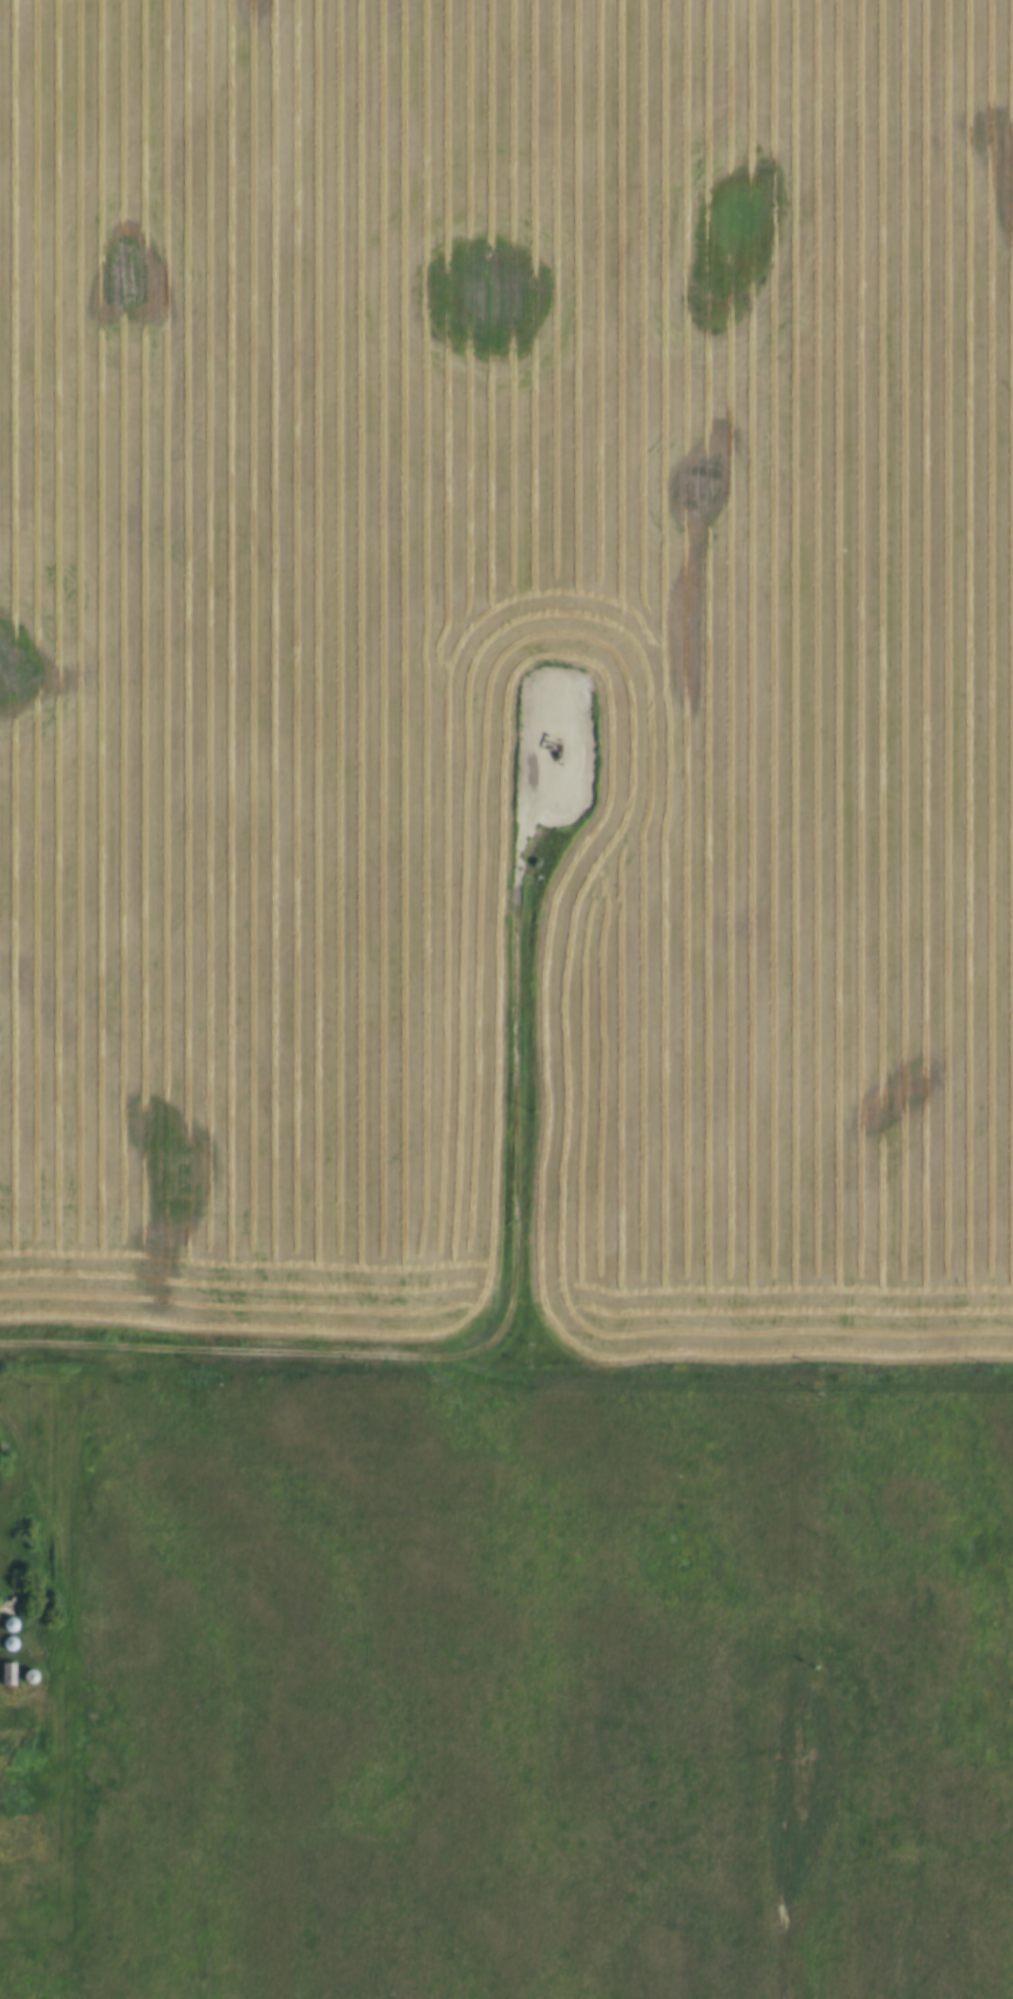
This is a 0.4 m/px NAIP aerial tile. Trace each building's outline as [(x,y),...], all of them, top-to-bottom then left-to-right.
[(6,1620),(9,1617),(10,1613),(9,1610),(6,1607),(3,1606),(0,1607),(0,1620),(3,1621),(6,1620)] [(7,1640),(9,1637),(10,1633),(10,1630),(7,1627),(3,1626),(0,1627),(0,1639),(3,1640),(7,1640)] [(19,1641),(10,1633),(1,1643),(11,1651),(19,1641)] [(23,1672),(27,1672),(29,1669),(31,1665),(30,1662),(27,1659),(23,1658),(20,1659),(17,1661),(16,1665),(17,1669),(19,1671),(23,1672)] [(1,1684),(15,1684),(15,1661),(1,1661),(1,1684)] [(38,1680),(34,1668),(24,1671),(27,1683),(38,1680)]
